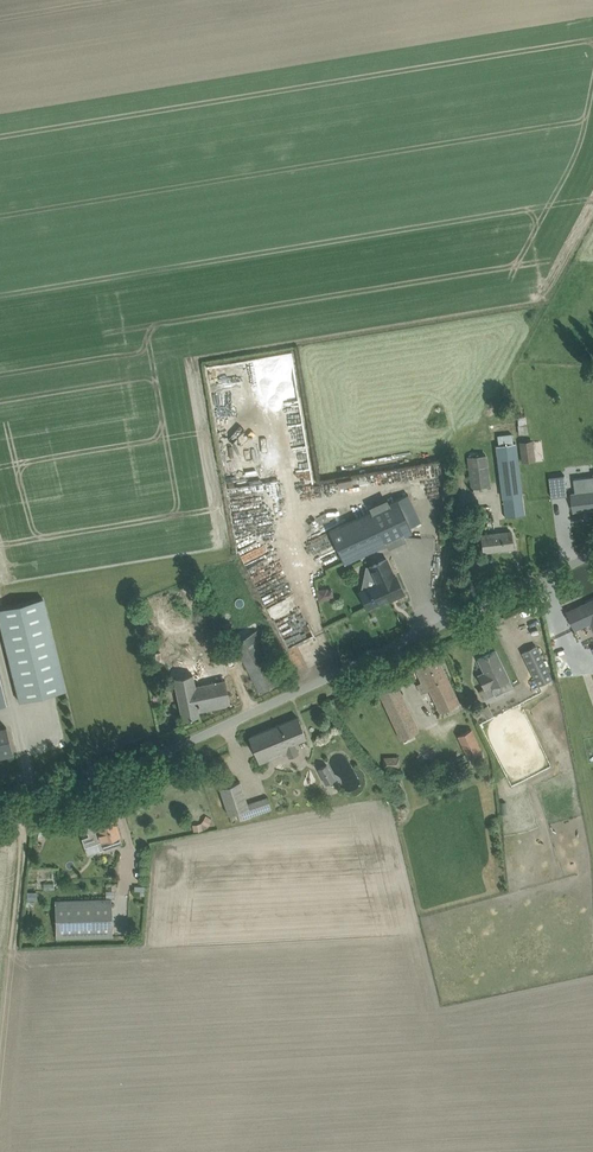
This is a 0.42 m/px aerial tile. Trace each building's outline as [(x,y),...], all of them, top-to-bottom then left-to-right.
[(534,416),(533,408),(516,410),(519,434),(528,433),(526,417),(534,416)] [(499,444),(497,445),(505,515),(524,513),(516,440),(513,441),(511,426),(504,427),(504,433),(497,434),(499,444)] [(532,441),(520,442),(523,461),(535,459),(532,441)] [(488,454),(467,456),(469,487),(490,485),(488,454)] [(552,496),(568,494),(565,474),(550,476),(552,496)] [(592,508),(592,482),(586,483),(587,492),(573,494),(575,510),(592,508)] [(412,531),(410,527),(397,499),(329,530),(344,563),(412,531)] [(483,551),(513,547),(511,531),(481,535),(483,551)] [(368,567),(376,584),(360,592),(367,607),(403,591),(396,575),(395,575),(387,558),(368,567)] [(318,600),(329,599),(329,597),(333,596),(332,588),(328,589),(328,588),(317,589),(318,600)] [(0,609),(0,619),(20,702),(68,691),(45,598),(0,609)] [(568,611),(576,629),(591,622),(592,626),(592,600),(568,611)] [(259,691),(281,680),(257,630),(234,641),(259,691)] [(536,646),(523,652),(529,664),(535,661),(542,675),(549,671),(536,646)] [(509,678),(496,650),(478,658),(484,671),(478,675),(484,688),(491,685),(492,686),(509,678)] [(437,656),(419,665),(425,679),(416,684),(421,693),(429,689),(440,712),(446,709),(446,708),(459,702),(437,656)] [(231,705),(225,679),(195,685),(193,674),(174,678),(183,718),(199,715),(199,711),(231,705)] [(401,738),(401,739),(419,729),(394,677),(376,685),(401,739),(401,738)] [(494,715),(488,704),(481,708),(487,718),(494,715)] [(289,757),(299,753),(294,742),(306,738),(298,717),(249,737),(260,763),(287,752),(289,757)] [(14,754),(7,726),(0,728),(0,757),(14,754)] [(458,735),(469,757),(482,751),(474,733),(472,728),(458,735)] [(396,767),(396,757),(383,756),(383,766),(396,767)] [(335,780),(328,766),(319,770),(327,785),(335,780)] [(220,787),(229,814),(237,811),(240,820),(252,817),(252,815),(258,813),(254,802),(248,804),(240,781),(220,787)] [(202,822),(208,827),(213,819),(206,815),(202,822)] [(104,849),(122,843),(120,835),(114,817),(98,823),(101,831),(98,832),(101,841),(104,849)] [(203,830),(201,823),(193,824),(194,831),(203,830)] [(87,845),(89,852),(97,851),(95,843),(87,845)] [(37,891),(28,891),(28,899),(37,899),(37,891)] [(112,899),(56,901),(57,938),(114,936),(112,899)]
